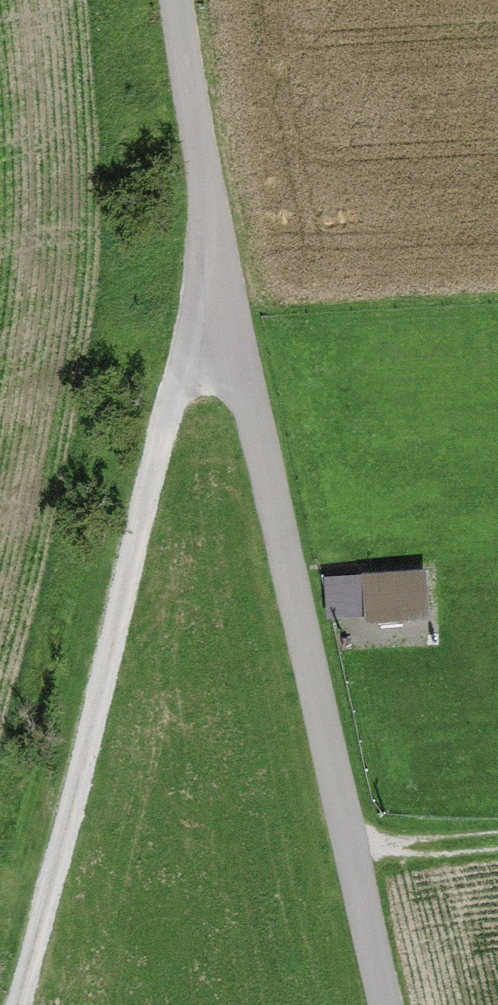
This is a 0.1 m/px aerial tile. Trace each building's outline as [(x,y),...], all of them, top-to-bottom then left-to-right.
[(371,622),(435,618),(432,569),(355,575),(356,593),(369,592),(371,622)]
